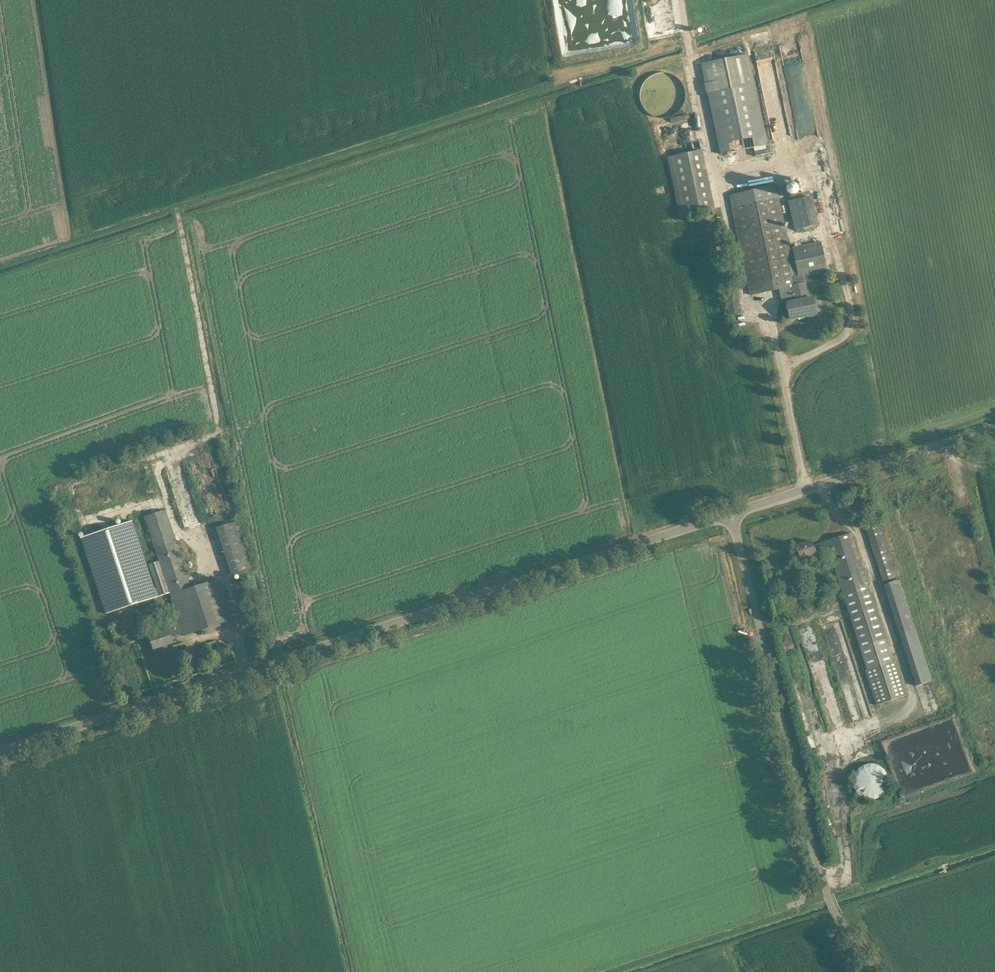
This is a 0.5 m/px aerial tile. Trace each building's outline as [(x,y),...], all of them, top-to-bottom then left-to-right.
[(701,63),(720,155),(767,145),(748,53),(701,63)] [(640,94),(639,96),(640,98),(640,100),(640,101),(641,103),(642,105),(642,107),(644,109),(645,110),(646,112),(647,113),(649,114),(651,115),(652,116),(654,117),(656,118),(658,118),(660,118),(662,118),(664,118),(666,118),(668,118),(670,117),(672,116),(673,116),(675,115),(677,113),(678,112),(679,111),(681,109),(682,108),(683,106),(684,104),(684,102),(685,100),(685,98),(685,96),(685,94),(685,92),(685,90),(684,88),(683,87),(682,85),(681,83),(680,81),(679,80),(677,78),(676,77),(674,76),(672,75),(671,74),(669,74),(667,73),(665,73),(663,73),(661,73),(659,73),(657,73),(655,74),(653,75),(651,76),(649,77),(648,78),(646,79),(645,81),(644,82),(643,84),(642,86),(641,88),(640,90),(640,92),(640,94)] [(715,208),(702,150),(667,157),(680,216),(715,208)] [(787,303),(788,309),(790,319),(816,314),(814,304),(813,297),(808,298),(803,276),(827,270),(821,241),(792,247),(793,249),(790,249),(779,197),(777,185),(730,194),(732,207),(750,295),(786,288),(789,303),(787,303)] [(818,225),(812,196),(788,201),(794,230),(818,225)] [(725,291),(730,314),(742,312),(737,288),(725,291)] [(219,579),(192,588),(191,588),(165,510),(145,516),(160,560),(149,564),(157,587),(154,588),(132,520),(81,538),(106,614),(171,592),(180,621),(167,626),(168,629),(149,635),(154,650),(173,643),(171,638),(183,634),(184,636),(232,620),(219,579)] [(217,528),(233,575),(253,568),(237,522),(217,528)] [(866,528),(869,538),(883,581),(896,576),(879,524),(866,528)] [(828,550),(867,670),(866,671),(877,706),(906,696),(895,662),(893,662),(854,543),(851,533),(825,541),(828,550)] [(811,541),(796,546),(800,559),(815,554),(828,550),(825,541),(824,537),(811,541)] [(932,680),(900,579),(883,585),(915,686),(932,680)] [(853,780),(853,781),(853,783),(853,785),(853,786),(854,788),(854,789),(855,791),(856,792),(857,793),(858,794),(859,795),(860,796),(862,797),(863,798),(865,798),(866,799),(868,799),(869,799),(871,799),(872,799),(874,799),(876,799),(877,798),(879,798),(880,797),(881,796),(882,795),(884,794),(885,793),(886,791),(886,790),(887,789),(888,787),(888,786),(888,784),(889,783),(889,781),(889,779),(888,778),(888,776),(887,775),(887,774),(886,772),(885,771),(884,770),(883,769),(882,767),(881,767),(879,766),(878,765),(877,764),(875,764),(874,764),(872,764),(870,763),(869,764),(867,764),(866,764),(864,765),(863,765),(862,766),(860,767),(859,768),(858,769),(857,770),(856,771),(855,773),(854,774),(854,775),(853,777),(853,778),(853,780)]
